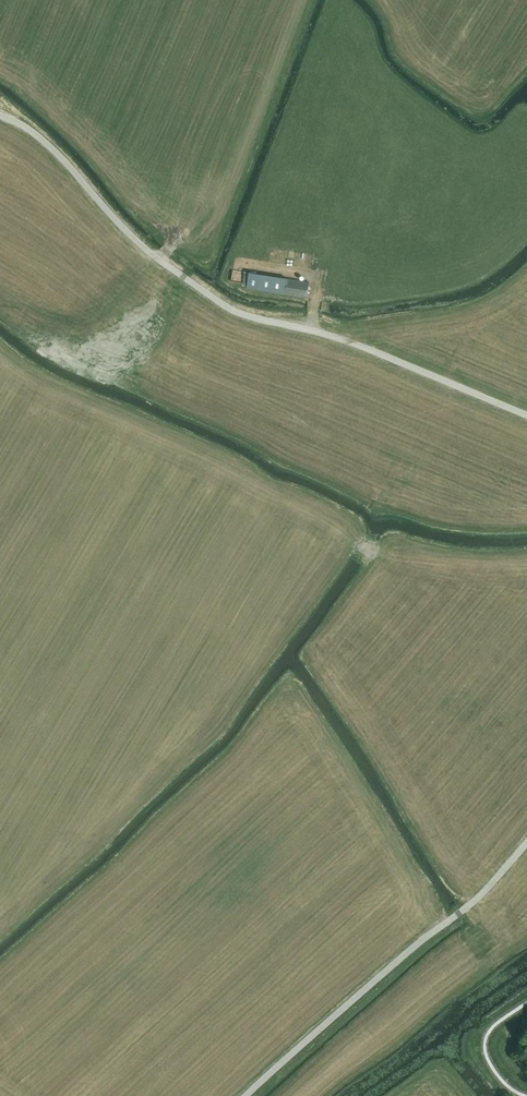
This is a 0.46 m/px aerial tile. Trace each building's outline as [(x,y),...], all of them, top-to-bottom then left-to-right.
[(249,273),(247,288),(284,294),(306,298),(310,282),(288,279),(272,276),(272,277),(249,273)]
